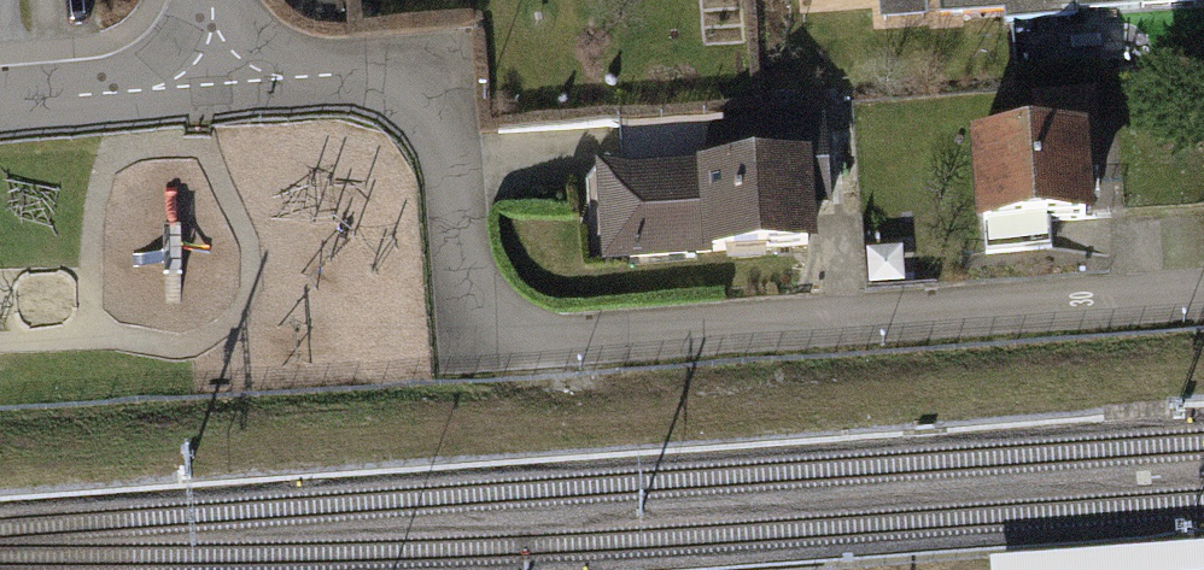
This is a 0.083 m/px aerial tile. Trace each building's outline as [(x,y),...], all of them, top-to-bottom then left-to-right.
[(945,22),(1011,18),(1010,0),(944,0),(945,22)] [(1013,26),(1079,22),(1078,0),(1011,0),(1013,26)] [(1105,173),(1100,103),(1044,107),(1047,145),(980,150),(989,257),(1055,252),(1053,232),(1096,228),(1091,174),(1105,173)] [(719,170),(613,178),(604,187),(605,216),(624,229),(627,262),(814,245),(810,209),(833,207),(826,129),(739,137),(718,159),(719,170)] [(991,554),(992,569),(1203,569),(1203,539),(991,554)]
